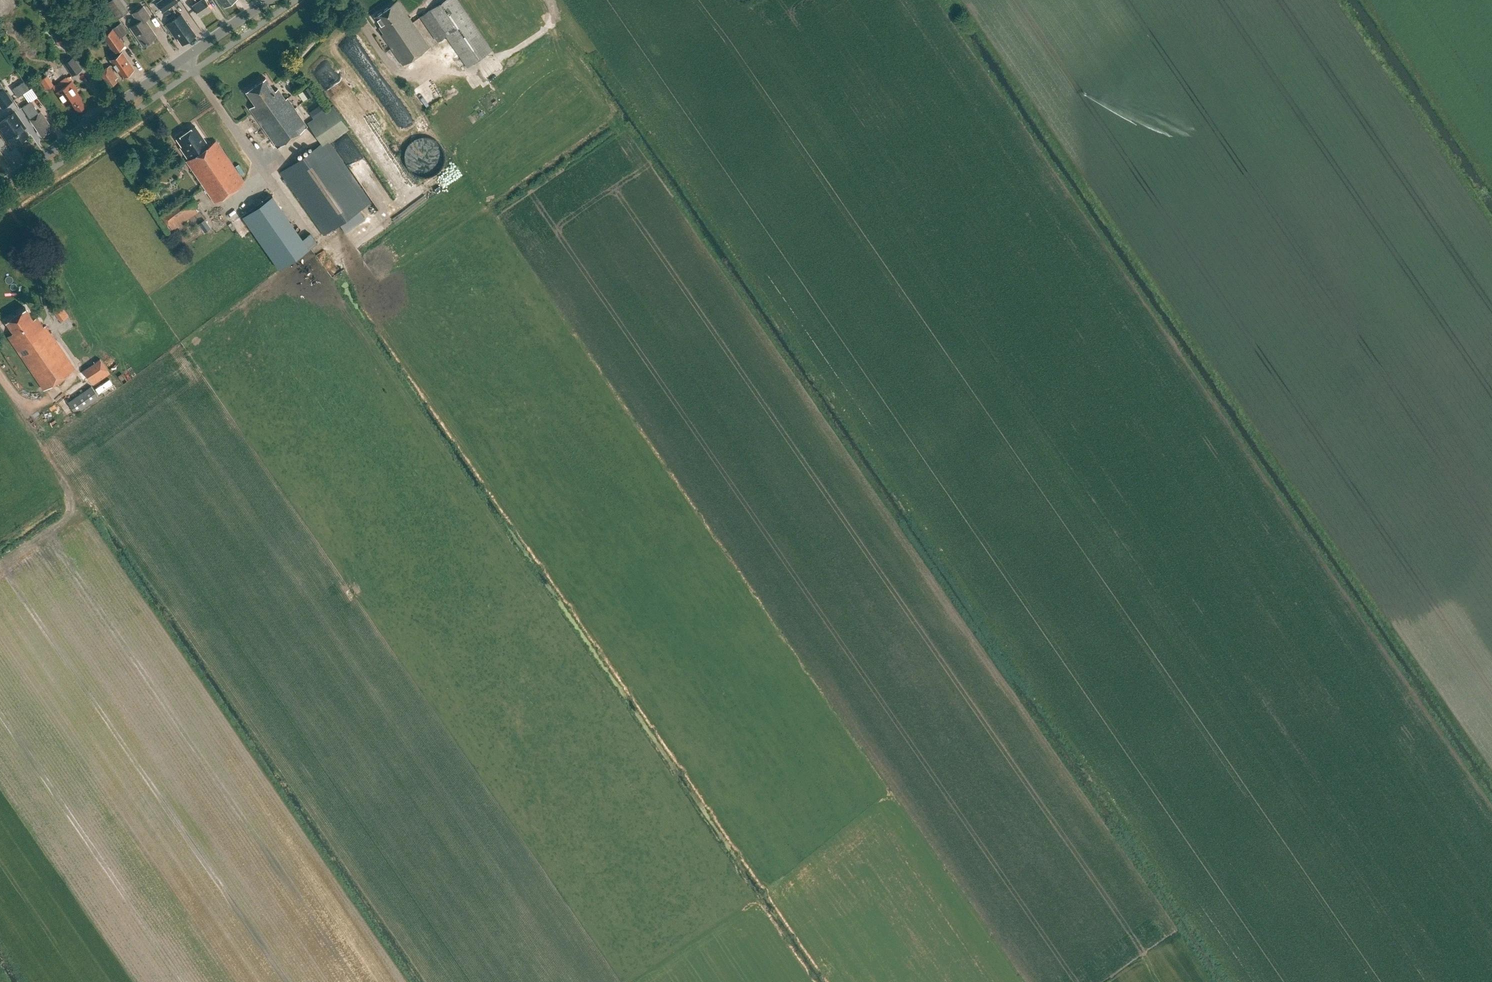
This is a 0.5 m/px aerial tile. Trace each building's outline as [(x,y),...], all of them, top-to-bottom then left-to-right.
[(118,16),(128,9),(122,0),(107,0),(118,16)] [(176,0),(157,0),(155,1),(162,11),(177,1),(176,0)] [(200,17),(212,9),(206,0),(195,0),(197,3),(193,5),(200,17)] [(457,0),(445,0),(429,11),(421,17),(437,41),(446,35),(468,66),(491,50),(457,0)] [(381,26),(379,27),(384,34),(382,35),(397,56),(396,57),(397,59),(398,58),(403,65),(429,47),(412,22),(397,1),(375,17),(381,26)] [(130,27),(143,45),(156,36),(145,20),(151,16),(144,6),(132,14),(137,22),(130,27)] [(177,38),(182,45),(196,35),(181,14),(166,24),(176,38),(177,38)] [(110,60),(122,77),(134,69),(122,52),(121,53),(119,49),(124,45),(119,38),(127,33),(120,24),(113,29),(103,36),(115,54),(111,56),(113,58),(110,60)] [(53,37),(56,45),(66,42),(64,34),(53,37)] [(62,62),(71,76),(86,66),(77,53),(62,62)] [(99,72),(110,87),(117,82),(115,79),(118,77),(109,65),(99,72)] [(43,78),(46,88),(54,86),(51,75),(43,78)] [(250,108),(276,147),(305,127),(300,119),(287,98),(285,99),(278,88),(274,90),(265,77),(245,90),(255,104),(250,108)] [(56,92),(65,105),(66,105),(71,102),(78,112),(86,106),(81,99),(82,99),(76,90),(77,90),(71,81),(56,92)] [(18,97),(29,90),(24,82),(12,89),(18,97)] [(314,94),(309,87),(303,91),(308,98),(314,94)] [(2,109),(13,101),(3,88),(0,90),(0,106),(2,109)] [(51,127),(41,111),(39,113),(31,101),(22,107),(30,119),(42,136),(50,131),(48,129),(51,127)] [(333,106),(325,111),(321,104),(309,112),(313,119),(307,123),(321,143),(280,173),(324,234),(339,223),(345,231),(364,218),(358,210),(370,202),(329,143),(348,129),(333,106)] [(0,123),(0,131),(12,147),(28,136),(23,129),(25,127),(15,113),(0,123)] [(188,159),(186,160),(214,202),(244,181),(216,140),(208,145),(195,126),(177,139),(182,146),(180,147),(188,159)] [(435,174),(439,171),(441,168),(443,165),(444,162),(445,157),(445,155),(444,151),(443,148),(440,143),(436,140),(432,138),(427,136),(422,136),(419,137),(416,138),(411,141),(408,144),(406,148),(405,151),(404,155),(404,159),(405,163),(406,166),(409,170),(411,172),(414,174),(416,175),(420,176),(422,177),(426,177),(428,176),(431,176),(435,174)] [(161,215),(172,231),(201,210),(190,194),(161,215)] [(313,232),(306,237),(278,194),(247,215),(283,268),(321,243),(313,232)] [(211,229),(205,220),(199,224),(205,233),(211,229)] [(55,308),(62,320),(71,316),(64,303),(55,308)] [(34,318),(26,307),(6,321),(13,332),(8,336),(44,389),(75,368),(45,325),(44,326),(37,316),(34,318)] [(84,371),(93,385),(110,373),(100,359),(84,371)] [(113,378),(98,385),(101,392),(116,385),(113,378)] [(99,396),(91,385),(68,401),(76,412),(99,396)]
